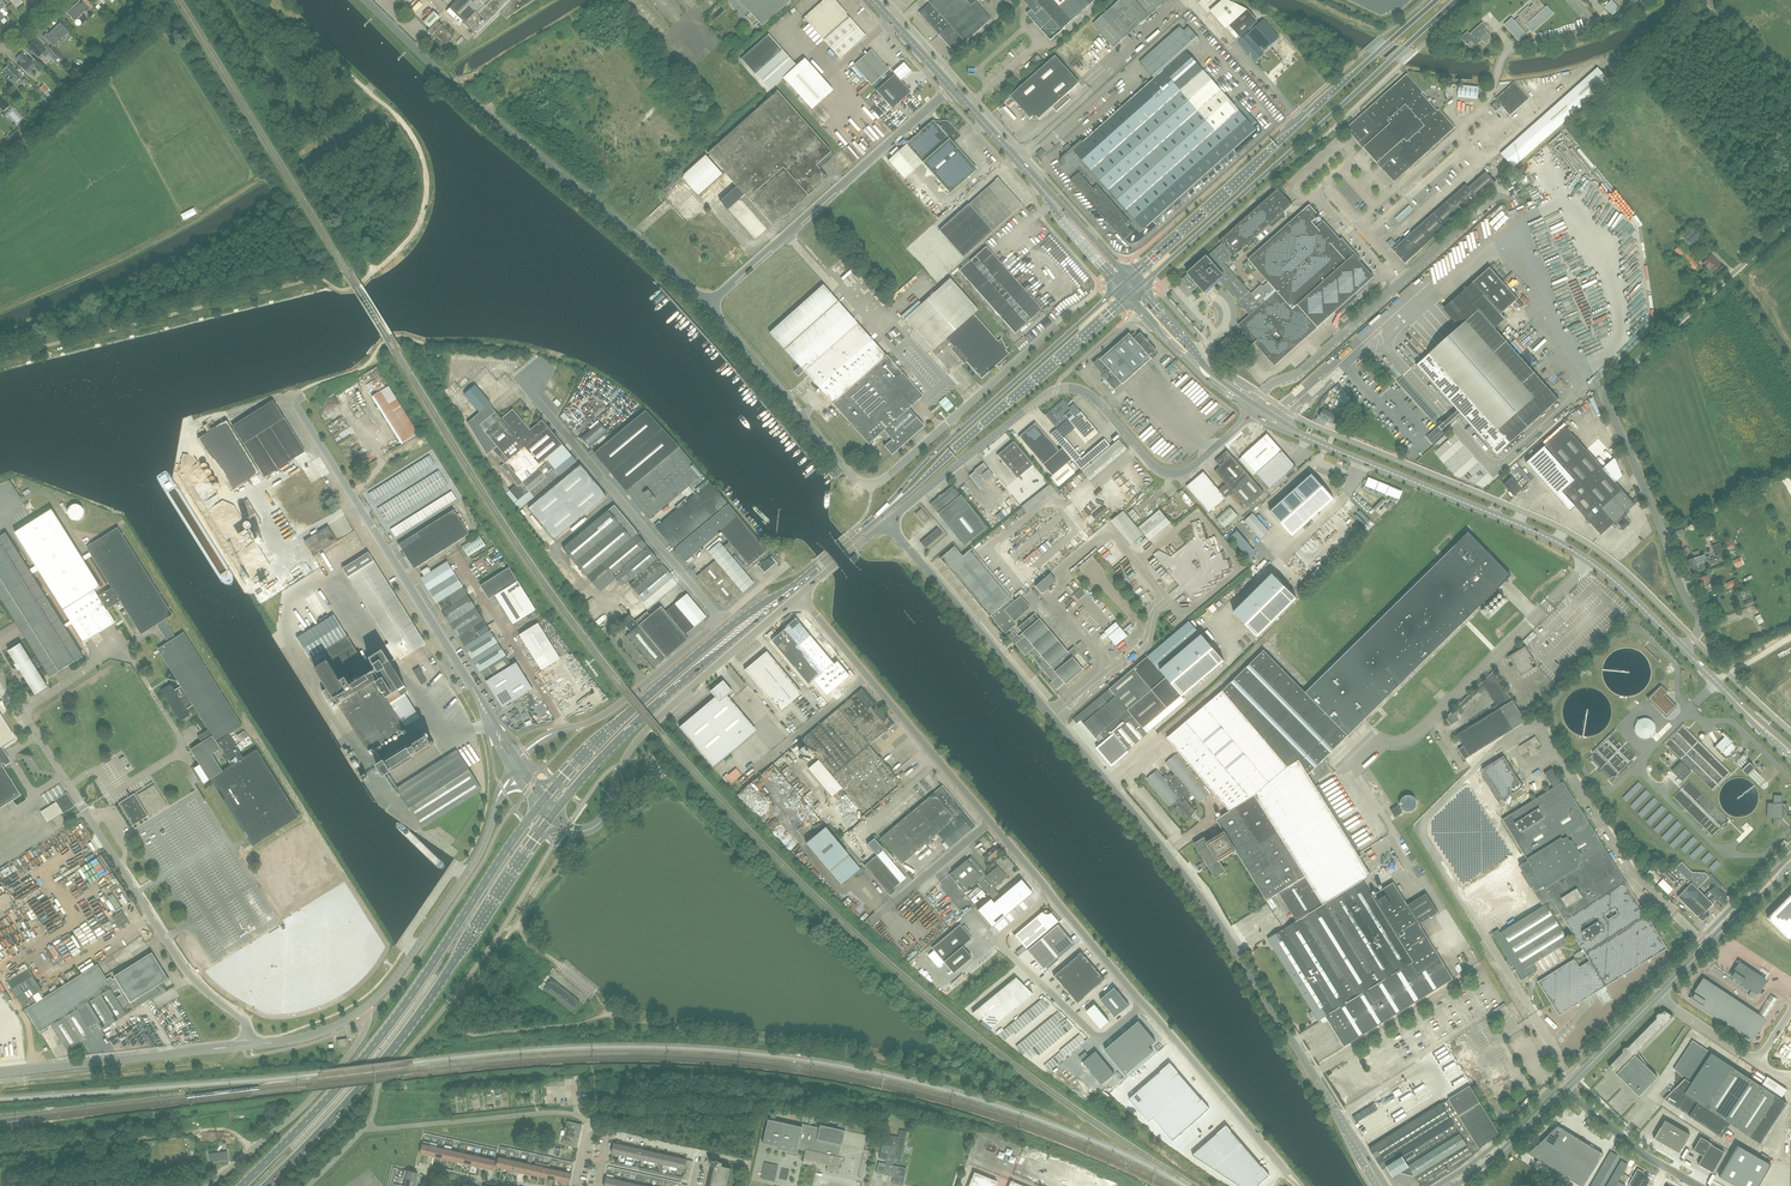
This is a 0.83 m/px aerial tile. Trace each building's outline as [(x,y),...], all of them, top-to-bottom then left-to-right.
[(16,9),(23,3),(20,0),(9,0),(16,9)] [(90,8),(82,0),(80,0),(67,13),(75,21),(85,11),(86,12),(90,8)] [(456,2),(450,8),(446,11),(453,19),(457,15),(464,23),(472,31),(470,33),(474,36),(474,37),(485,27),(500,12),(506,18),(534,0),(454,0),(456,2)] [(795,0),(732,0),(745,15),(750,10),(752,13),(748,16),(757,27),(762,23),(764,26),(795,0)] [(804,17),(809,24),(803,29),(817,45),(823,40),(840,59),(866,36),(834,0),(823,0),(804,17)] [(939,35),(976,2),(975,2),(977,0),(927,0),(929,3),(919,12),(939,35)] [(1034,9),(1029,14),(1042,29),(1046,25),(1048,28),(1047,29),(1049,31),(1050,29),(1055,35),(1095,0),(1026,0),(1034,9)] [(1093,24),(1114,47),(1166,0),(1120,0),(1093,24)] [(1263,20),(1260,23),(1248,11),(1248,10),(1227,0),(1222,0),(1214,8),(1229,26),(1241,40),(1238,43),(1254,61),(1263,53),(1259,49),(1261,47),(1264,51),(1279,38),(1276,35),(1263,20)] [(1381,15),(1401,9),(1411,0),(1349,0),(1381,15)] [(1524,32),(1523,31),(1527,27),(1532,32),(1553,13),(1547,6),(1545,8),(1538,0),(1532,0),(1531,1),(1533,4),(1514,21),(1512,18),(1505,25),(1518,40),(1526,34),(1524,32)] [(976,2),(939,35),(954,52),(991,19),(976,2)] [(450,40),(453,37),(441,25),(438,21),(441,18),(434,11),(423,21),(430,28),(430,29),(427,31),(428,31),(431,35),(432,34),(433,33),(434,33),(446,45),(449,41),(450,42),(451,41),(450,40)] [(1487,27),(1485,25),(1483,23),(1469,34),(1467,32),(1461,38),(1467,45),(1471,41),(1476,46),(1482,40),(1484,43),(1491,37),(1484,30),(1487,27)] [(48,42),(49,42),(53,47),(68,34),(59,25),(48,36),(46,35),(43,37),(48,42)] [(129,36),(124,31),(125,25),(121,25),(120,31),(124,31),(121,34),(125,39),(129,36)] [(1124,241),(1125,240),(1126,241),(1128,242),(1130,243),(1133,244),(1135,244),(1138,243),(1140,241),(1157,226),(1157,225),(1154,221),(1234,150),(1237,154),(1238,154),(1260,134),(1261,133),(1262,132),(1262,130),(1262,129),(1262,128),(1260,126),(1257,122),(1256,122),(1254,124),(1252,125),(1232,102),(1186,51),(1199,39),(1189,27),(1184,31),(1180,26),(1149,54),(1149,55),(1163,70),(1163,71),(1154,79),(1150,83),(1146,86),(1090,136),(1083,142),(1081,140),(1072,148),(1072,147),(1069,144),(1064,149),(1067,152),(1063,156),(1062,158),(1061,160),(1060,163),(1060,165),(1061,168),(1063,170),(1072,180),(1071,181),(1090,203),(1101,215),(1106,221),(1110,225),(1124,241)] [(833,90),(805,59),(797,66),(768,34),(741,58),(769,89),(783,77),(812,109),(833,90)] [(113,39),(102,50),(108,56),(119,46),(113,39)] [(55,62),(55,61),(57,63),(60,61),(51,51),(49,53),(36,40),(27,48),(33,54),(34,53),(38,57),(41,54),(43,56),(45,55),(46,56),(48,55),(55,62)] [(871,85),(889,69),(871,49),(854,65),(871,85)] [(33,64),(33,63),(27,57),(26,58),(22,53),(16,59),(20,63),(18,65),(24,71),(27,74),(35,66),(33,64)] [(63,62),(66,65),(69,61),(67,59),(63,54),(59,58),(63,62)] [(1071,99),(1069,97),(1067,95),(1080,83),(1056,55),(1011,96),(1027,114),(1026,114),(1030,119),(1033,117),(1034,117),(1037,118),(1038,117),(1040,120),(1054,108),(1057,112),(1071,99)] [(1035,65),(1042,59),(1038,55),(1031,61),(1035,65)] [(33,64),(35,66),(37,67),(35,69),(39,72),(42,68),(36,62),(33,64)] [(903,62),(892,72),(900,81),(911,71),(903,62)] [(16,72),(15,71),(10,65),(7,67),(6,67),(4,69),(5,69),(4,70),(10,77),(9,79),(12,83),(16,79),(18,81),(21,78),(16,72)] [(1610,81),(1598,68),(1501,154),(1513,167),(1610,81)] [(1364,112),(1346,128),(1394,182),(1412,166),(1455,128),(1438,109),(1437,111),(1422,94),(1423,93),(1407,74),(1364,112)] [(910,93),(894,75),(876,91),(892,109),(910,93)] [(1529,99),(1515,82),(1495,99),(1510,116),(1529,99)] [(44,94),(48,90),(43,85),(40,89),(44,94)] [(1477,99),(1477,91),(1478,87),(1459,85),(1458,97),(1477,99)] [(774,96),(647,208),(703,271),(830,159),(774,96)] [(1471,113),(1471,101),(1460,101),(1460,113),(1471,113)] [(1501,107),(1496,101),(1491,106),(1496,112),(1501,107)] [(880,102),(877,106),(883,111),(886,107),(880,102)] [(1487,146),(1514,124),(1503,111),(1476,133),(1487,146)] [(953,143),(961,136),(950,123),(948,121),(945,121),(942,121),(941,121),(940,122),(937,125),(933,121),(906,144),(955,199),(981,175),(953,143)] [(875,134),(881,142),(884,139),(877,132),(875,134)] [(985,171),(989,178),(998,172),(994,165),(985,171)] [(1392,239),(1387,243),(1405,264),(1495,183),(1486,172),(1468,188),(1466,185),(1402,242),(1400,239),(1396,243),(1392,239)] [(963,257),(1017,209),(1022,204),(998,178),(939,231),(963,257)] [(1331,229),(1324,221),(1318,226),(1314,221),(1319,216),(1309,205),(1302,212),(1263,247),(1261,248),(1248,260),(1257,269),(1269,283),(1264,288),(1261,285),(1252,293),(1251,294),(1249,292),(1232,272),(1225,264),(1227,262),(1226,261),(1228,259),(1232,255),(1234,257),(1247,245),(1250,248),(1255,243),(1253,240),(1270,225),(1272,228),(1283,219),(1286,219),(1285,218),(1285,215),(1283,213),(1285,212),(1292,205),(1293,205),(1290,201),(1285,196),(1279,189),(1278,189),(1220,241),(1222,243),(1182,279),(1192,291),(1198,285),(1205,292),(1206,290),(1207,289),(1212,285),(1218,280),(1224,286),(1225,285),(1227,287),(1226,288),(1250,315),(1238,325),(1241,328),(1254,343),(1275,366),(1322,323),(1323,323),(1336,311),(1357,293),(1358,291),(1373,278),(1374,277),(1360,261),(1361,260),(1342,238),(1340,240),(1334,232),(1331,229)] [(194,208),(181,215),(184,221),(197,214),(194,208)] [(1695,226),(1700,231),(1705,226),(1699,221),(1695,226)] [(1535,225),(1527,229),(1529,233),(1537,229),(1535,225)] [(1693,247),(1703,237),(1692,225),(1682,235),(1678,239),(1687,248),(1691,244),(1693,247)] [(1684,260),(1684,259),(1695,271),(1700,267),(1688,255),(1689,255),(1679,246),(1674,251),(1684,260)] [(1015,333),(1042,310),(986,247),(959,271),(1015,333)] [(931,259),(923,249),(918,252),(926,263),(931,259)] [(1713,273),(1721,264),(1711,255),(1703,263),(1713,273)] [(1527,282),(1529,280),(1520,267),(1518,268),(1527,282)] [(1473,283),(1501,314),(1518,299),(1490,268),(1473,283)] [(981,378),(996,365),(998,367),(1006,361),(1004,358),(1009,353),(1005,349),(1008,347),(1005,346),(1001,339),(998,341),(974,314),(978,310),(950,278),(904,319),(932,351),(946,339),(981,378)] [(1501,314),(1473,283),(1444,309),(1460,326),(1479,310),(1495,328),(1505,319),(1501,314)] [(804,371),(807,376),(868,444),(870,443),(871,444),(874,442),(873,441),(878,436),(879,437),(881,435),(887,443),(887,444),(884,446),(891,454),(924,425),(909,408),(923,396),(887,355),(886,356),(823,285),(769,332),(799,367),(794,372),(798,376),(804,371)] [(1390,315),(1406,300),(1403,297),(1388,312),(1390,315)] [(1460,326),(1417,365),(1416,365),(1457,411),(1460,414),(1486,444),(1497,455),(1510,444),(1559,400),(1495,328),(1479,310),(1460,326)] [(1344,323),(1352,316),(1349,312),(1341,319),(1344,323)] [(1104,376),(1103,377),(1102,378),(1102,379),(1103,380),(1105,380),(1106,380),(1108,381),(1105,384),(1112,392),(1121,384),(1122,383),(1123,384),(1152,358),(1150,357),(1156,352),(1157,351),(1148,342),(1149,342),(1149,340),(1149,339),(1148,339),(1147,339),(1146,339),(1141,333),(1139,334),(1137,336),(1135,334),(1134,333),(1131,335),(1129,333),(1112,349),(1101,359),(1100,358),(1093,364),(1104,376)] [(1228,335),(1220,342),(1228,351),(1236,345),(1228,335)] [(1433,422),(1438,417),(1403,377),(1397,382),(1433,422)] [(475,385),(464,394),(479,412),(480,413),(489,404),(491,403),(475,385)] [(418,433),(388,386),(371,397),(401,444),(418,433)] [(953,406),(945,397),(939,403),(947,411),(953,406)] [(466,399),(461,401),(465,409),(469,407),(466,399)] [(1069,407),(1063,400),(1045,415),(1056,429),(1067,419),(1087,443),(1098,433),(1074,404),(1069,407)] [(294,459),(305,452),(300,444),(273,401),(264,407),(263,407),(233,426),(244,444),(252,458),(250,459),(241,444),(231,427),(227,421),(225,422),(198,438),(202,444),(231,491),(234,490),(246,482),(260,474),(253,462),(255,461),(264,477),(294,459)] [(517,484),(506,493),(515,503),(514,503),(519,509),(546,487),(560,475),(577,461),(542,420),(530,430),(513,409),(501,419),(489,404),(480,413),(479,412),(467,422),(487,455),(493,450),(505,464),(502,466),(517,484)] [(1320,417),(1327,420),(1330,412),(1323,409),(1320,417)] [(626,491),(679,447),(646,410),(594,453),(626,491)] [(1445,427),(1460,414),(1457,411),(1427,438),(1434,445),(1449,432),(1445,427)] [(1330,412),(1327,420),(1334,424),(1338,416),(1330,412)] [(566,418),(576,430),(582,425),(572,413),(566,418)] [(600,423),(591,430),(582,438),(589,447),(608,432),(600,423)] [(1061,448),(1058,451),(1035,423),(1019,437),(1052,476),(1067,463),(1071,459),(1061,448)] [(1575,480),(1562,492),(1575,506),(1588,495),(1594,502),(1581,513),(1601,535),(1612,525),(1613,527),(1630,512),(1628,511),(1635,504),(1566,427),(1544,446),(1575,480)] [(606,438),(604,436),(597,441),(599,444),(606,438)] [(1257,448),(1238,465),(1266,496),(1295,470),(1294,469),(1293,469),(1280,454),(1281,453),(1280,451),(1278,453),(1275,448),(1276,447),(1275,446),(1273,447),(1264,437),(1256,445),(1255,445),(1257,448)] [(387,449),(396,446),(393,438),(384,441),(387,449)] [(1109,445),(1104,439),(1080,459),(1079,458),(1074,462),(1080,470),(1109,445)] [(1109,447),(1117,457),(1127,449),(1119,439),(1109,447)] [(1013,441),(996,455),(1016,478),(1033,464),(1013,441)] [(649,519),(703,475),(680,447),(679,447),(626,491),(649,519)] [(430,455),(427,457),(432,465),(435,464),(430,455)] [(828,456),(826,458),(834,469),(829,473),(833,479),(841,472),(828,456)] [(429,467),(432,465),(427,457),(424,459),(429,467)] [(421,461),(426,469),(429,467),(424,459),(421,461)] [(421,461),(418,463),(423,471),(426,469),(421,461)] [(418,463),(414,465),(419,473),(423,471),(418,463)] [(985,484),(994,477),(983,463),(974,471),(975,472),(969,476),(981,490),(987,486),(985,484)] [(1067,463),(1052,476),(1050,477),(1058,487),(1075,473),(1067,463)] [(416,475),(419,473),(414,465),(411,467),(416,475)] [(590,483),(591,477),(581,465),(528,508),(555,539),(607,496),(590,483)] [(1237,465),(1217,484),(1245,515),(1265,497),(1237,465)] [(1519,466),(1514,471),(1516,474),(1519,472),(1523,478),(1527,475),(1519,466)] [(416,475),(411,467),(408,469),(413,477),(416,475)] [(408,469),(405,471),(410,479),(413,477),(408,469)] [(407,481),(410,479),(405,471),(402,472),(407,481)] [(404,483),(407,481),(402,472),(399,474),(404,483)] [(396,476),(401,484),(404,483),(399,474),(396,476)] [(1127,482),(1128,481),(1129,481),(1131,479),(1127,474),(1123,477),(1127,482)] [(1270,511),(1292,536),(1334,499),(1333,498),(1332,499),(1324,490),(1325,489),(1321,484),(1320,485),(1312,476),(1312,475),(1312,474),(1270,511)] [(1527,475),(1523,478),(1528,483),(1532,480),(1527,475)] [(401,484),(396,476),(393,478),(398,486),(401,484)] [(710,482),(706,477),(706,478),(693,488),(697,493),(710,482)] [(1509,490),(1517,483),(1512,477),(1504,485),(1509,490)] [(390,480),(395,488),(398,486),(393,478),(390,480)] [(387,482),(392,490),(395,488),(390,480),(387,482)] [(392,490),(387,482),(384,484),(389,492),(392,490)] [(767,551),(739,517),(728,503),(710,482),(697,493),(689,500),(677,510),(662,523),(660,520),(654,525),(674,548),(685,561),(721,532),(729,542),(732,545),(749,566),(767,551)] [(1514,496),(1522,489),(1517,483),(1509,490),(1514,496)] [(381,486),(386,494),(389,492),(384,484),(381,486)] [(1053,484),(1024,506),(1029,513),(1058,490),(1053,484)] [(1217,484),(1197,502),(1225,533),(1245,515),(1217,484)] [(953,485),(930,504),(964,546),(987,528),(956,488),(953,485)] [(967,485),(964,487),(971,498),(974,496),(967,485)] [(386,494),(381,486),(378,488),(383,496),(386,494)] [(1372,487),(1368,490),(1388,510),(1391,507),(1372,487)] [(375,490),(380,498),(383,496),(378,488),(375,490)] [(375,490),(371,492),(377,500),(380,498),(375,490)] [(449,493),(454,501),(457,499),(452,491),(449,493)] [(377,500),(371,492),(368,493),(373,502),(377,500)] [(449,493),(446,495),(451,503),(454,501),(449,493)] [(1366,493),(1362,496),(1382,516),(1385,513),(1366,493)] [(448,505),(451,503),(446,495),(443,497),(448,505)] [(448,505),(443,497),(440,499),(445,507),(448,505)] [(689,500),(686,497),(675,507),(677,510),(689,500)] [(437,500),(442,509),(445,507),(440,499),(437,500)] [(1360,499),(1356,502),(1376,522),(1379,519),(1360,499)] [(254,527),(255,526),(259,523),(258,522),(261,520),(248,500),(240,504),(254,527)] [(437,500),(434,502),(439,511),(442,509),(437,500)] [(980,510),(985,507),(980,500),(976,503),(980,510)] [(436,512),(439,511),(434,502),(430,504),(436,512)] [(77,504),(75,504),(72,505),(70,507),(68,510),(68,513),(68,515),(70,518),(72,520),(75,521),(78,521),(80,520),(83,518),(84,515),(84,512),(84,509),(82,507),(80,505),(77,504)] [(432,514),(436,512),(430,504),(427,506),(432,514)] [(632,588),(661,563),(657,559),(658,558),(638,535),(640,534),(638,531),(636,531),(614,505),(609,510),(608,510),(563,548),(576,563),(572,566),(584,580),(588,577),(596,587),(612,574),(621,585),(627,580),(629,583),(634,578),(636,580),(630,585),(632,588)] [(432,514),(427,506),(424,508),(429,516),(432,514)] [(1091,517),(1096,523),(1110,511),(1105,506),(1091,517)] [(429,516),(424,508),(421,510),(426,518),(429,516)] [(73,625),(84,642),(116,622),(108,609),(99,597),(95,590),(101,587),(85,561),(82,557),(52,509),(15,533),(36,566),(33,568),(36,573),(39,571),(70,621),(67,623),(70,627),(73,625)] [(921,509),(916,514),(924,524),(930,519),(921,509)] [(1133,509),(1128,513),(1135,522),(1140,517),(1133,509)] [(414,569),(469,534),(454,510),(399,545),(414,569)] [(423,520),(426,518),(421,510),(418,512),(423,520)] [(1360,511),(1358,513),(1368,523),(1371,526),(1372,526),(1374,524),(1373,524),(1370,521),(1360,511)] [(415,514),(420,522),(423,520),(418,512),(415,514)] [(417,524),(420,522),(415,514),(412,516),(417,524)] [(1357,514),(1354,516),(1365,527),(1367,529),(1368,530),(1370,528),(1369,528),(1366,525),(1367,525),(1357,514)] [(412,516),(409,518),(414,526),(417,524),(412,516)] [(1079,520),(1083,525),(1088,521),(1083,516),(1079,520)] [(414,526),(409,518),(406,520),(411,528),(414,526)] [(406,520),(403,521),(408,530),(411,528),(406,520)] [(403,521),(400,523),(405,531),(408,530),(403,521)] [(402,533),(405,531),(400,523),(397,525),(402,533)] [(399,535),(402,533),(397,525),(394,527),(399,535)] [(312,555),(336,540),(327,527),(304,542),(312,555)] [(396,537),(399,535),(394,527),(391,529),(396,537)] [(242,726),(183,632),(175,637),(164,620),(172,615),(118,529),(118,528),(87,547),(90,552),(82,557),(85,561),(93,556),(113,588),(99,597),(108,609),(113,605),(116,604),(121,601),(141,633),(142,634),(157,624),(168,642),(163,646),(158,648),(181,686),(174,690),(170,684),(161,690),(180,722),(190,715),(186,709),(193,705),(206,726),(208,729),(209,730),(198,737),(202,743),(191,750),(199,763),(200,764),(194,768),(196,771),(196,772),(196,774),(197,774),(198,774),(199,775),(197,777),(200,781),(202,780),(204,783),(211,779),(215,785),(216,788),(247,837),(249,840),(249,841),(252,845),(298,816),(256,750),(243,758),(228,735),(242,726)] [(942,534),(937,528),(920,542),(926,548),(942,534)] [(1267,901),(1283,891),(1301,919),(1268,939),(1313,1011),(1311,1012),(1310,1013),(1310,1014),(1309,1014),(1309,1015),(1310,1016),(1310,1017),(1311,1017),(1312,1017),(1313,1017),(1316,1016),(1319,1021),(1325,1017),(1344,1047),(1453,979),(1441,959),(1419,924),(1428,919),(1438,912),(1426,893),(1407,905),(1393,883),(1372,896),(1363,881),(1371,876),(1308,775),(1498,589),(1511,576),(1468,532),(1455,545),(1306,692),(1264,650),(1223,690),(1167,737),(1191,765),(1187,768),(1176,755),(1166,763),(1175,774),(1174,775),(1173,774),(1172,775),(1171,773),(1168,776),(1166,774),(1163,777),(1157,771),(1147,779),(1170,806),(1174,802),(1177,806),(1174,808),(1184,820),(1192,817),(1195,811),(1187,800),(1193,795),(1200,803),(1209,795),(1195,778),(1199,775),(1230,811),(1216,820),(1217,820),(1225,832),(1217,837),(1214,838),(1215,839),(1208,843),(1204,837),(1194,844),(1205,862),(1200,865),(1203,869),(1207,865),(1215,877),(1225,871),(1219,860),(1235,850),(1267,901)] [(13,617),(37,655),(31,658),(21,643),(8,651),(16,663),(15,664),(19,670),(20,669),(36,694),(48,686),(36,668),(42,664),(50,676),(84,656),(7,533),(0,537),(0,597),(13,617)] [(468,557),(486,546),(479,534),(461,545),(468,557)] [(870,543),(873,546),(879,542),(876,538),(870,543)] [(1723,542),(1728,552),(1734,548),(1729,539),(1723,542)] [(724,608),(743,592),(754,583),(726,550),(723,546),(720,542),(709,551),(716,560),(697,576),(719,602),(718,603),(719,603),(720,603),(724,608)] [(729,542),(727,543),(723,546),(726,550),(730,547),(732,545),(729,542)] [(1715,557),(1724,554),(1720,543),(1712,546),(1715,557)] [(1064,683),(1065,684),(1082,669),(1088,663),(1079,653),(1074,647),(1068,652),(1039,619),(1034,613),(1018,627),(1023,633),(1019,637),(1011,628),(1016,624),(1014,622),(1030,608),(1020,596),(1014,601),(1011,598),(1012,597),(971,549),(962,557),(954,547),(940,559),(987,614),(989,617),(991,615),(994,620),(994,621),(1005,634),(1009,630),(1012,633),(1008,636),(1011,639),(1016,644),(1015,644),(1025,655),(1028,652),(1052,681),(1050,683),(1056,690),(1064,683)] [(368,552),(343,568),(348,576),(388,641),(399,659),(425,643),(373,560),(368,552)] [(855,555),(850,559),(853,563),(859,559),(855,555)] [(1696,558),(1687,560),(1689,567),(1707,562),(1705,555),(1696,558)] [(777,563),(776,562),(771,556),(764,562),(763,561),(760,563),(761,565),(759,566),(764,572),(775,563),(776,564),(777,563)] [(1736,567),(1744,564),(1741,557),(1733,561),(1736,567)] [(480,569),(487,566),(484,559),(476,562),(480,569)] [(1707,562),(1689,567),(1692,574),(1704,570),(1703,567),(1710,565),(1709,561),(1707,562)] [(443,610),(468,595),(447,562),(421,578),(437,603),(438,602),(443,610)] [(663,566),(661,563),(632,588),(644,602),(673,577),(663,566)] [(495,595),(495,596),(518,582),(509,567),(480,585),(489,599),(495,595)] [(1173,578),(1167,570),(1161,574),(1167,582),(1173,578)] [(1056,581),(1050,573),(1035,586),(1041,593),(1056,581)] [(1714,583),(1712,577),(1710,573),(1706,575),(1707,575),(1698,579),(1699,582),(1698,582),(1700,586),(1705,584),(1706,586),(1714,583)] [(1297,598),(1272,574),(1234,612),(1258,637),(1297,598)] [(269,578),(262,580),(264,586),(271,584),(269,578)] [(1737,578),(1726,583),(1729,589),(1740,584),(1737,578)] [(1130,589),(1135,585),(1132,580),(1127,584),(1130,589)] [(518,582),(495,596),(513,624),(536,610),(518,582)] [(583,590),(579,592),(582,599),(587,596),(583,590)] [(661,606),(669,615),(685,635),(706,617),(687,593),(666,611),(661,606)] [(465,646),(479,637),(476,632),(487,625),(484,620),(468,595),(443,610),(442,611),(458,636),(459,636),(465,646)] [(1743,603),(1746,608),(1754,605),(1754,604),(1752,599),(1743,603)] [(1211,608),(1215,614),(1220,610),(1216,605),(1211,608)] [(640,617),(640,618),(635,622),(666,658),(688,639),(685,635),(669,615),(661,606),(650,615),(647,612),(640,617)] [(1078,611),(1079,610),(1076,607),(1073,610),(1077,613),(1075,617),(1078,620),(1082,615),(1078,611)] [(347,634),(346,635),(334,615),(297,637),(328,687),(322,691),(332,706),(338,703),(368,751),(405,728),(386,697),(392,693),(396,699),(408,691),(382,650),(370,658),(376,667),(370,671),(347,634)] [(635,622),(634,620),(632,618),(624,624),(631,632),(627,635),(654,667),(666,658),(635,622)] [(785,627),(786,628),(771,640),(809,685),(814,681),(827,696),(850,676),(837,661),(834,664),(796,619),(796,618),(785,627)] [(1077,724),(1081,720),(1091,732),(1102,745),(1099,748),(1113,764),(1128,751),(1127,750),(1135,744),(1148,733),(1147,733),(1185,700),(1182,697),(1224,661),(1202,635),(1160,670),(1160,669),(1201,634),(1189,621),(1157,649),(1102,696),(1078,716),(1073,720),(1077,724)] [(1128,636),(1123,630),(1120,627),(1116,622),(1105,632),(1116,646),(1128,636)] [(560,659),(538,623),(519,634),(542,670),(560,659)] [(481,671),(486,679),(493,675),(488,666),(506,656),(498,643),(490,630),(487,625),(476,632),(479,637),(465,646),(464,646),(480,671),(481,671)] [(1083,652),(1088,648),(1081,641),(1077,645),(1083,652)] [(1125,653),(1130,648),(1125,642),(1120,647),(1125,653)] [(1521,676),(1538,666),(1526,646),(1509,657),(1521,676)] [(1579,661),(1594,649),(1592,646),(1576,658),(1579,661)] [(767,651),(745,670),(780,711),(802,693),(767,651)] [(1131,656),(1129,657),(1128,659),(1129,660),(1129,661),(1131,662),(1132,661),(1133,661),(1133,659),(1137,656),(1136,655),(1134,654),(1131,656)] [(503,709),(533,690),(516,662),(486,681),(503,709)] [(421,684),(426,681),(421,672),(422,671),(419,667),(413,671),(421,684)] [(1494,671),(1458,707),(1460,709),(1485,685),(1497,704),(1492,707),(1494,712),(1457,735),(1464,746),(1458,750),(1465,760),(1490,744),(1526,721),(1513,700),(1513,701),(1494,671)] [(432,676),(446,702),(460,695),(455,686),(448,689),(447,687),(445,688),(437,673),(432,676)] [(709,762),(753,726),(727,695),(732,691),(723,680),(718,685),(717,683),(714,686),(715,687),(710,691),(715,697),(679,727),(709,762)] [(1790,706),(1790,681),(1780,688),(1790,706)] [(1669,682),(1665,686),(1671,693),(1675,689),(1669,682)] [(747,690),(754,700),(759,696),(752,686),(747,690)] [(1659,708),(1661,711),(1666,716),(1677,706),(1671,700),(1665,694),(1666,694),(1668,692),(1661,686),(1649,699),(1659,708)] [(863,813),(873,804),(900,782),(869,745),(871,744),(893,725),(862,688),(801,739),(818,760),(808,768),(832,796),(842,788),(863,813)] [(601,701),(607,698),(604,691),(598,694),(601,701)] [(524,696),(531,707),(536,704),(529,693),(524,696)] [(756,701),(761,706),(765,702),(760,697),(756,701)] [(14,738),(0,716),(0,747),(14,738)] [(245,731),(237,736),(241,742),(249,737),(245,731)] [(426,731),(381,761),(376,764),(382,774),(389,770),(389,771),(413,756),(412,754),(414,753),(416,755),(434,743),(426,731)] [(768,757),(775,751),(759,734),(753,740),(768,757)] [(1716,746),(1714,748),(1721,754),(1726,759),(1731,757),(1732,758),(1737,752),(1735,750),(1736,748),(1737,746),(1733,742),(1732,741),(1726,735),(1718,743),(1716,746)] [(1541,744),(1536,736),(1520,746),(1525,754),(1541,744)] [(750,743),(744,747),(755,762),(758,759),(757,758),(760,756),(756,751),(756,750),(750,743)] [(481,790),(469,770),(457,750),(433,765),(396,788),(421,828),(433,820),(481,790)] [(1736,762),(1734,763),(1747,775),(1748,774),(1754,769),(1755,768),(1742,755),(1741,756),(1736,762)] [(739,756),(737,758),(743,765),(745,763),(739,756)] [(1491,791),(1493,795),(1498,803),(1517,791),(1523,787),(1523,786),(1520,782),(1515,774),(1512,769),(1507,761),(1506,759),(1504,756),(1493,762),(1479,772),(1481,775),(1484,779),(1491,791)] [(0,758),(0,809),(21,796),(1,764),(3,763),(0,758)] [(751,771),(755,767),(750,762),(746,766),(751,771)] [(1691,772),(1681,762),(1672,771),(1682,781),(1691,772)] [(1761,786),(1767,780),(1756,770),(1751,775),(1761,786)] [(1644,771),(1639,776),(1648,785),(1653,779),(1644,771)] [(808,776),(805,778),(815,788),(817,786),(808,776)] [(1601,988),(1603,987),(1603,986),(1603,985),(1604,984),(1606,986),(1667,948),(1640,905),(1619,872),(1617,868),(1617,867),(1614,863),(1611,859),(1607,851),(1598,837),(1596,834),(1588,821),(1586,818),(1580,808),(1577,803),(1575,800),(1564,782),(1563,782),(1561,783),(1554,788),(1551,789),(1518,810),(1517,810),(1513,813),(1511,814),(1507,816),(1507,817),(1502,819),(1502,820),(1515,841),(1528,861),(1520,866),(1533,887),(1535,891),(1537,890),(1545,903),(1546,904),(1500,932),(1498,929),(1492,933),(1513,966),(1511,966),(1512,967),(1513,966),(1515,969),(1518,975),(1517,975),(1521,982),(1528,978),(1527,977),(1537,970),(1533,964),(1537,962),(1560,947),(1561,946),(1569,941),(1554,917),(1560,913),(1581,946),(1582,948),(1583,949),(1582,950),(1581,950),(1581,951),(1582,952),(1583,952),(1584,952),(1586,954),(1590,961),(1580,967),(1576,962),(1575,961),(1576,961),(1574,959),(1538,982),(1559,1015),(1584,1000),(1595,993),(1594,991),(1600,987),(1601,988)] [(167,804),(154,784),(137,795),(150,815),(167,804)] [(976,826),(942,785),(880,838),(902,863),(937,834),(950,848),(976,826)] [(810,790),(824,809),(828,807),(819,794),(822,791),(818,787),(815,790),(813,788),(810,790)] [(63,797),(41,812),(47,822),(51,819),(64,811),(71,807),(67,801),(70,800),(66,794),(63,796),(63,797)] [(148,816),(135,794),(119,803),(133,825),(148,816)] [(1767,804),(1767,817),(1773,817),(1773,826),(1782,826),(1782,818),(1787,818),(1787,804),(1782,804),(1782,796),(1774,796),(1773,804),(1767,804)] [(1663,847),(1679,832),(1669,821),(1656,832),(1644,819),(1643,819),(1641,817),(1638,819),(1663,847)] [(825,827),(806,843),(841,884),(856,872),(859,875),(864,870),(861,867),(860,868),(825,827)] [(1649,855),(1653,849),(1635,835),(1631,840),(1649,855)] [(894,888),(906,878),(883,850),(884,850),(875,840),(878,838),(876,836),(874,836),(870,839),(872,840),(867,844),(877,855),(864,866),(890,896),(896,891),(894,888)] [(1724,857),(1704,846),(1700,853),(1695,851),(1689,861),(1699,866),(1701,860),(1717,869),(1724,857)] [(999,852),(994,847),(983,857),(988,862),(999,852)] [(921,858),(923,861),(935,852),(932,849),(921,858)] [(964,892),(976,881),(977,880),(984,874),(985,873),(971,856),(949,875),(964,892)] [(1675,869),(1691,884),(1677,897),(1702,922),(1707,917),(1704,913),(1713,904),(1712,902),(1705,896),(1698,889),(1709,877),(1705,873),(1692,872),(1682,862),(1675,869)] [(991,898),(994,902),(1001,896),(994,888),(1007,877),(998,866),(986,876),(984,874),(977,880),(978,882),(978,883),(991,898)] [(1656,883),(1662,877),(1653,868),(1646,874),(1656,883)] [(1033,893),(1025,884),(1021,879),(1001,896),(994,902),(1006,916),(1033,893)] [(1706,894),(1705,896),(1712,902),(1716,898),(1721,903),(1727,897),(1715,886),(1711,890),(1710,889),(1709,890),(1710,891),(1706,894)] [(1789,939),(1790,937),(1790,894),(1768,918),(1789,939)] [(994,902),(991,898),(977,910),(992,927),(1006,916),(994,902)] [(1275,899),(1270,901),(1275,910),(1279,907),(1275,899)] [(943,910),(945,914),(955,906),(952,903),(943,910)] [(134,925),(126,908),(113,914),(121,931),(134,925)] [(1051,912),(1050,912),(1049,914),(1046,914),(1044,913),(1042,912),(1042,911),(1042,912),(1014,935),(1026,949),(1059,922),(1051,913),(1051,912)] [(1057,924),(1041,938),(1045,943),(1049,948),(1057,957),(1073,944),(1073,943),(1065,934),(1063,931),(1057,925),(1058,925),(1057,924)] [(932,948),(953,973),(972,957),(962,946),(972,939),(960,925),(932,948)] [(69,930),(63,934),(66,939),(73,935),(69,930)] [(54,940),(58,945),(65,941),(61,935),(54,940)] [(1031,955),(1045,943),(1041,938),(1027,950),(1031,955)] [(117,943),(110,947),(115,955),(126,948),(123,944),(119,947),(117,943)] [(1035,960),(1049,948),(1045,943),(1031,955),(1035,960)] [(55,944),(50,947),(58,960),(63,957),(55,944)] [(1019,955),(1025,949),(1023,947),(1016,952),(1019,955)] [(1057,957),(1049,948),(1035,960),(1043,969),(1057,957),(1057,958),(1057,957)] [(114,976),(115,978),(113,980),(111,977),(106,981),(96,965),(25,1010),(40,1033),(52,1025),(65,1017),(86,1004),(111,988),(113,992),(118,989),(121,987),(135,1009),(160,993),(156,986),(158,985),(163,986),(165,981),(168,979),(152,952),(114,976)] [(1081,952),(1054,976),(1077,1003),(1105,980),(1081,952)] [(1749,988),(1752,990),(1757,993),(1760,988),(1761,987),(1765,982),(1740,965),(1736,970),(1732,976),(1750,988),(1749,988)] [(7,982),(24,1008),(25,1009),(42,998),(39,993),(42,991),(28,969),(7,982)] [(1016,977),(973,1013),(983,1021),(992,1028),(1033,995),(1016,977)] [(572,1010),(580,1001),(552,979),(545,988),(572,1010)] [(1761,1024),(1701,984),(1697,991),(1692,997),(1753,1037),(1757,1031),(1761,1024)] [(126,1013),(134,1009),(135,1009),(121,987),(118,989),(122,995),(117,998),(113,992),(111,988),(86,1004),(102,1030),(127,1014),(126,1013)] [(1115,1017),(1129,1006),(1114,988),(1100,1000),(1115,1017)] [(1752,990),(1749,995),(1754,998),(1757,993),(1752,990)] [(1042,999),(1000,1033),(1005,1040),(1014,1033),(1015,1035),(1049,1007),(1042,999)] [(65,1017),(81,1042),(94,1035),(93,1034),(100,1029),(101,1030),(102,1030),(86,1004),(65,1017)] [(1109,1021),(1095,1004),(1086,1012),(1101,1028),(1109,1021)] [(1623,1051),(1623,1052),(1609,1066),(1639,1096),(1640,1095),(1644,1091),(1658,1077),(1644,1064),(1636,1054),(1669,1021),(1673,1016),(1664,1010),(1661,1014),(1661,1013),(1660,1013),(1659,1013),(1658,1013),(1658,1014),(1657,1014),(1657,1015),(1656,1015),(1656,1016),(1656,1017),(1656,1018),(1657,1018),(1644,1031),(1644,1030),(1643,1030),(1642,1031),(1641,1031),(1640,1032),(1640,1033),(1640,1034),(1640,1035),(1628,1048),(1627,1047),(1626,1047),(1625,1047),(1624,1048),(1623,1049),(1623,1050),(1623,1051)] [(1058,1012),(1016,1046),(1023,1055),(1026,1052),(1065,1020),(1058,1012)] [(52,1025),(64,1043),(68,1050),(81,1042),(65,1017),(52,1025)] [(1065,1020),(1026,1052),(1031,1059),(1037,1054),(1038,1056),(1072,1029),(1065,1020)] [(990,1031),(992,1028),(983,1021),(981,1024),(990,1031)] [(1139,1021),(1105,1050),(1126,1074),(1153,1051),(1149,1046),(1156,1041),(1139,1021)] [(1061,1052),(1044,1065),(1049,1071),(1085,1041),(1079,1035),(1060,1051),(1061,1052)] [(1664,1099),(1665,1100),(1722,1137),(1727,1130),(1726,1129),(1730,1123),(1760,1143),(1787,1103),(1781,1099),(1761,1086),(1711,1053),(1692,1040),(1690,1043),(1691,1043),(1674,1069),(1677,1072),(1678,1073),(1677,1074),(1677,1085),(1678,1086),(1677,1086),(1673,1090),(1672,1091),(1664,1099)] [(1778,1053),(1790,1061),(1790,1044),(1790,1043),(1788,1046),(1784,1044),(1778,1053)] [(1083,1062),(1102,1084),(1115,1073),(1096,1051),(1090,1056),(1085,1051),(1079,1057),(1083,1062)] [(1169,1080),(1178,1072),(1170,1063),(1161,1071),(1169,1080)] [(1157,1075),(1164,1084),(1169,1080),(1161,1071),(1157,1075)] [(1169,1080),(1164,1084),(1160,1088),(1155,1092),(1151,1096),(1155,1100),(1159,1105),(1163,1109),(1190,1086),(1178,1072),(1169,1080)] [(1152,1079),(1160,1088),(1164,1084),(1157,1075),(1152,1079)] [(1764,1083),(1784,1096),(1789,1090),(1769,1076),(1764,1083)] [(564,1078),(544,1079),(544,1084),(546,1084),(547,1087),(565,1086),(564,1078)] [(1160,1088),(1152,1079),(1147,1082),(1155,1092),(1160,1088)] [(1147,1082),(1143,1086),(1151,1096),(1155,1092),(1147,1082)] [(1480,1148),(1488,1142),(1498,1133),(1469,1085),(1449,1098),(1449,1099),(1442,1103),(1466,1143),(1425,1169),(1428,1174),(1433,1183),(1455,1169),(1481,1149),(1480,1148)] [(1143,1086),(1138,1090),(1146,1100),(1151,1096),(1143,1086)] [(1179,1119),(1183,1115),(1188,1111),(1192,1107),(1202,1099),(1190,1086),(1163,1109),(1166,1114),(1170,1118),(1174,1123),(1179,1119)] [(1137,1108),(1146,1100),(1138,1090),(1129,1098),(1137,1108)] [(1155,1100),(1151,1096),(1146,1100),(1137,1108),(1141,1112),(1155,1100)] [(1202,1099),(1192,1107),(1200,1116),(1205,1113),(1210,1109),(1202,1099)] [(1155,1100),(1141,1112),(1145,1117),(1159,1105),(1155,1100)] [(1374,1103),(1353,1117),(1356,1123),(1378,1109),(1374,1103)] [(1370,1148),(1382,1168),(1387,1166),(1393,1175),(1408,1166),(1415,1176),(1418,1181),(1421,1185),(1428,1185),(1433,1183),(1428,1174),(1425,1169),(1466,1143),(1442,1103),(1370,1148)] [(1149,1121),(1153,1117),(1163,1109),(1159,1105),(1145,1117),(1149,1121)] [(1188,1111),(1196,1120),(1200,1116),(1192,1107),(1188,1111)] [(1157,1122),(1166,1114),(1163,1109),(1153,1117),(1157,1122)] [(1196,1120),(1188,1111),(1183,1115),(1191,1124),(1196,1120)] [(803,1121),(812,1123),(814,1116),(804,1114),(803,1121)] [(1157,1122),(1161,1126),(1170,1118),(1166,1114),(1157,1122)] [(1187,1128),(1191,1124),(1183,1115),(1179,1119),(1187,1128)] [(1170,1118),(1161,1126),(1165,1131),(1174,1123),(1170,1118)] [(779,1150),(788,1152),(796,1153),(798,1148),(806,1150),(804,1160),(828,1165),(827,1170),(838,1172),(841,1157),(839,1157),(845,1130),(820,1125),(819,1128),(802,1124),(802,1127),(768,1119),(763,1143),(780,1147),(779,1150)] [(1174,1123),(1182,1132),(1187,1128),(1179,1119),(1174,1123)] [(1654,1139),(1678,1153),(1681,1149),(1682,1149),(1690,1134),(1665,1120),(1654,1139)] [(566,1146),(577,1148),(582,1125),(567,1122),(566,1127),(565,1127),(564,1131),(565,1132),(562,1145),(566,1146)] [(1182,1132),(1174,1123),(1165,1131),(1173,1140),(1182,1132)] [(1221,1146),(1234,1134),(1231,1131),(1226,1125),(1217,1133),(1213,1137),(1221,1146)] [(1549,1134),(1543,1139),(1554,1146),(1564,1129),(1558,1125),(1548,1134),(1549,1134)] [(1564,1129),(1554,1146),(1564,1152),(1574,1136),(1564,1129)] [(878,1162),(876,1173),(894,1177),(892,1184),(903,1185),(907,1168),(893,1165),(893,1162),(900,1163),(907,1131),(900,1130),(898,1137),(888,1135),(886,1145),(882,1145),(879,1159),(886,1160),(885,1164),(878,1162)] [(1221,1146),(1216,1150),(1220,1155),(1224,1159),(1228,1155),(1242,1143),(1234,1134),(1221,1146)] [(1574,1136),(1564,1152),(1574,1158),(1584,1142),(1574,1136)] [(1221,1146),(1213,1137),(1208,1141),(1216,1150),(1221,1146)] [(1701,1137),(1693,1150),(1703,1156),(1699,1164),(1698,1164),(1698,1165),(1713,1173),(1725,1152),(1710,1144),(1711,1143),(1701,1137)] [(1537,1144),(1528,1153),(1543,1162),(1554,1146),(1543,1139),(1538,1145),(1537,1144)] [(1216,1150),(1208,1141),(1204,1145),(1211,1154),(1216,1150)] [(1584,1142),(1574,1158),(1584,1165),(1594,1148),(1584,1142)] [(621,1145),(614,1143),(612,1153),(619,1155),(621,1145)] [(1236,1164),(1250,1153),(1242,1143),(1228,1155),(1232,1160),(1236,1164)] [(427,1156),(429,1145),(422,1144),(420,1154),(427,1156)] [(427,1156),(435,1157),(437,1147),(429,1145),(427,1156)] [(626,1157),(628,1146),(621,1145),(619,1155),(626,1157)] [(1211,1154),(1204,1145),(1199,1149),(1207,1158),(1211,1154)] [(1719,1176),(1736,1185),(1759,1185),(1771,1165),(1749,1152),(1737,1145),(1733,1152),(1719,1176)] [(633,1160),(633,1158),(636,1148),(628,1146),(626,1157),(626,1159),(633,1160)] [(1554,1146),(1543,1162),(1553,1169),(1564,1152),(1554,1146)] [(444,1149),(437,1147),(435,1157),(442,1159),(444,1149)] [(643,1149),(636,1148),(633,1158),(641,1160),(643,1149)] [(1594,1148),(1584,1165),(1593,1170),(1603,1154),(1594,1148)] [(444,1149),(442,1159),(449,1161),(451,1150),(444,1149)] [(648,1161),(650,1151),(643,1149),(641,1160),(648,1161)] [(1199,1149),(1192,1155),(1203,1161),(1207,1158),(1199,1149)] [(451,1150),(449,1161),(457,1162),(459,1152),(451,1150)] [(1208,1165),(1220,1155),(1216,1150),(1211,1154),(1207,1158),(1203,1161),(1208,1165)] [(227,1151),(209,1154),(210,1161),(228,1159),(227,1151)] [(655,1163),(658,1153),(650,1151),(648,1161),(655,1163)] [(1591,1185),(1599,1185),(1617,1155),(1611,1151),(1591,1185)] [(464,1164),(466,1154),(459,1152),(457,1162),(464,1164)] [(1564,1152),(1553,1169),(1564,1175),(1574,1158),(1564,1152)] [(655,1163),(663,1165),(665,1154),(658,1153),(655,1163)] [(1244,1174),(1249,1170),(1258,1162),(1250,1153),(1236,1164),(1240,1169),(1244,1174)] [(466,1154),(464,1164),(471,1165),(473,1155),(466,1154)] [(669,1168),(672,1156),(665,1154),(663,1165),(662,1166),(669,1168)] [(471,1165),(478,1167),(481,1157),(473,1155),(471,1165)] [(1224,1159),(1220,1155),(1208,1165),(1213,1168),(1224,1159)] [(1213,1168),(1219,1172),(1232,1160),(1228,1155),(1224,1159),(1213,1168)] [(532,1175),(535,1165),(531,1164),(533,1157),(529,1156),(527,1163),(527,1164),(525,1174),(532,1175)] [(677,1168),(679,1158),(672,1156),(669,1168),(669,1169),(676,1171),(677,1168)] [(486,1169),(488,1158),(481,1157),(478,1167),(486,1169)] [(504,1169),(506,1159),(498,1157),(496,1167),(504,1169)] [(493,1170),(495,1160),(488,1158),(486,1169),(493,1170)] [(677,1168),(684,1169),(685,1169),(685,1166),(686,1163),(687,1160),(687,1159),(679,1158),(677,1168)] [(1574,1158),(1564,1175),(1574,1181),(1584,1165),(1574,1158)] [(506,1159),(504,1169),(511,1171),(513,1160),(506,1159)] [(513,1160),(511,1171),(518,1172),(520,1162),(513,1160)] [(730,1168),(721,1166),(722,1163),(718,1162),(718,1161),(711,1160),(711,1165),(715,1166),(715,1169),(711,1185),(726,1185),(730,1168)] [(1232,1160),(1219,1172),(1224,1175),(1236,1164),(1232,1160)] [(1608,1185),(1615,1185),(1628,1164),(1622,1161),(1608,1185)] [(520,1162),(518,1172),(525,1174),(527,1164),(527,1163),(520,1162)] [(1262,1166),(1258,1162),(1249,1170),(1260,1183),(1261,1183),(1270,1175),(1262,1166)] [(1224,1175),(1229,1179),(1240,1169),(1236,1164),(1224,1175)] [(532,1175),(540,1177),(542,1167),(535,1165),(532,1175)] [(1574,1181),(1581,1185),(1583,1185),(1593,1170),(1584,1165),(1574,1181)] [(542,1167),(540,1177),(547,1179),(549,1168),(542,1167)] [(547,1179),(554,1180),(556,1170),(549,1168),(547,1179)] [(1638,1168),(1632,1178),(1646,1185),(1650,1179),(1646,1177),(1647,1176),(1643,1174),(1644,1172),(1638,1168)] [(1234,1182),(1244,1174),(1240,1169),(1229,1179),(1234,1182)] [(564,1172),(556,1170),(554,1180),(561,1182),(564,1172)] [(1248,1178),(1255,1185),(1257,1185),(1260,1183),(1249,1170),(1244,1174),(1248,1178)] [(406,1178),(416,1180),(418,1173),(408,1171),(406,1178)] [(561,1182),(569,1183),(571,1173),(564,1172),(561,1182)] [(997,1182),(975,1172),(969,1185),(996,1185),(997,1182)] [(1394,1185),(1395,1185),(1398,1185),(1408,1176),(1406,1173),(1394,1185)] [(1239,1185),(1248,1178),(1244,1174),(1234,1182),(1239,1185)] [(606,1177),(604,1185),(612,1185),(614,1179),(606,1177)]
